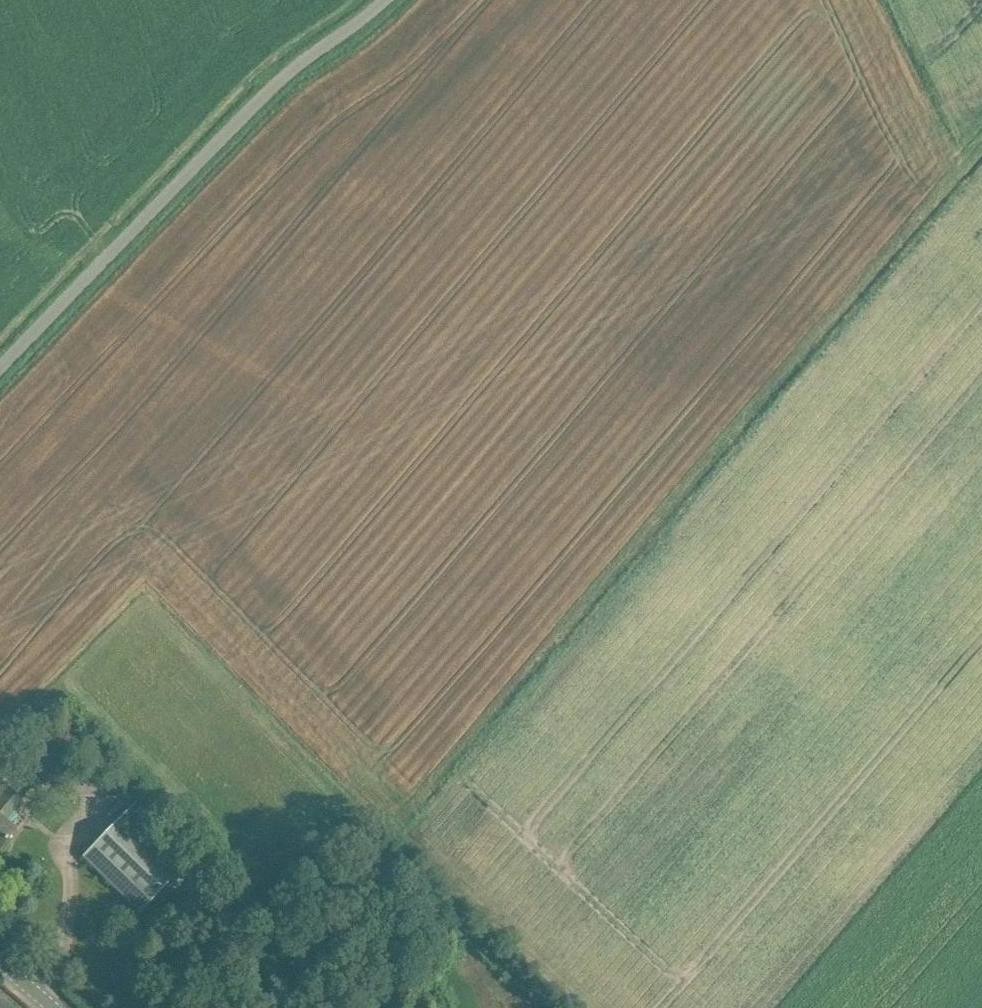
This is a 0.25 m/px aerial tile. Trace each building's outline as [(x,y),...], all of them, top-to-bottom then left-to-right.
[(10,755),(6,744),(0,746),(0,758),(10,755)] [(16,830),(4,821),(21,800),(9,789),(0,782),(0,849),(16,830)] [(83,857),(140,913),(186,866),(128,810),(83,857)] [(0,997),(0,1007),(13,1007),(0,997)]
